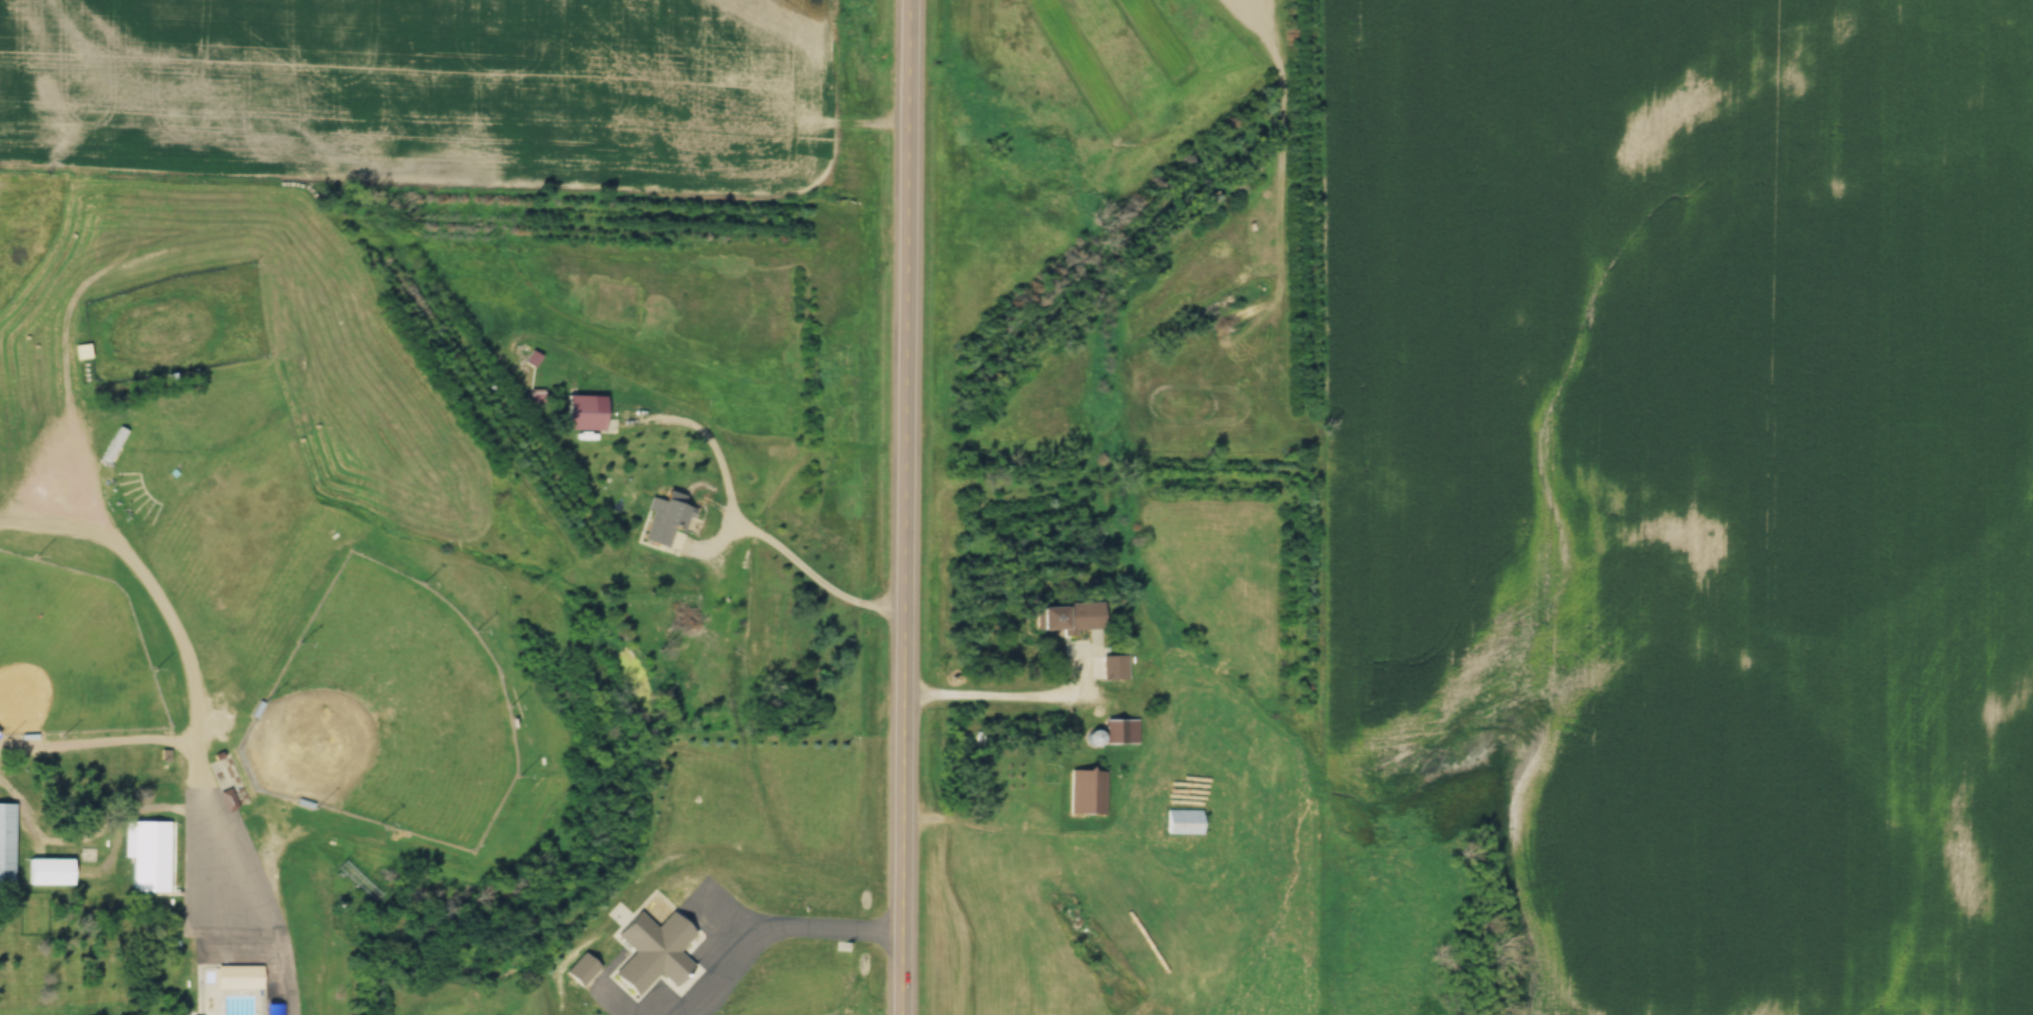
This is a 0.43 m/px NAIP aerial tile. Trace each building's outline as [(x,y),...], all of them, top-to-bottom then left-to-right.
[(90,357),(87,343),(74,347),(78,361),(90,357)] [(562,430),(601,430),(601,395),(562,395),(562,430)] [(98,455),(117,422),(131,430),(112,463),(98,455)] [(638,539),(663,546),(676,504),(651,497),(638,539)] [(1032,606),(1033,632),(1101,629),(1100,603),(1032,606)] [(1101,656),(1101,679),(1125,679),(1124,655),(1101,656)] [(1104,744),(1137,744),(1137,719),(1104,719),(1104,744)] [(1070,811),(1070,769),(1107,769),(1107,811),(1070,811)] [(15,882),(0,881),(0,804),(17,805),(15,882)] [(1203,809),(1202,836),(1168,835),(1169,808),(1203,809)] [(168,822),(131,821),(131,892),(168,892),(168,822)] [(31,857),(76,858),(75,882),(30,881),(31,857)] [(657,974),(681,996),(703,971),(680,950),(695,933),(670,911),(655,928),(637,912),(615,936),(632,952),(610,976),(636,999),(657,974)] [(220,966),(264,965),(265,987),(221,989),(220,966)]
